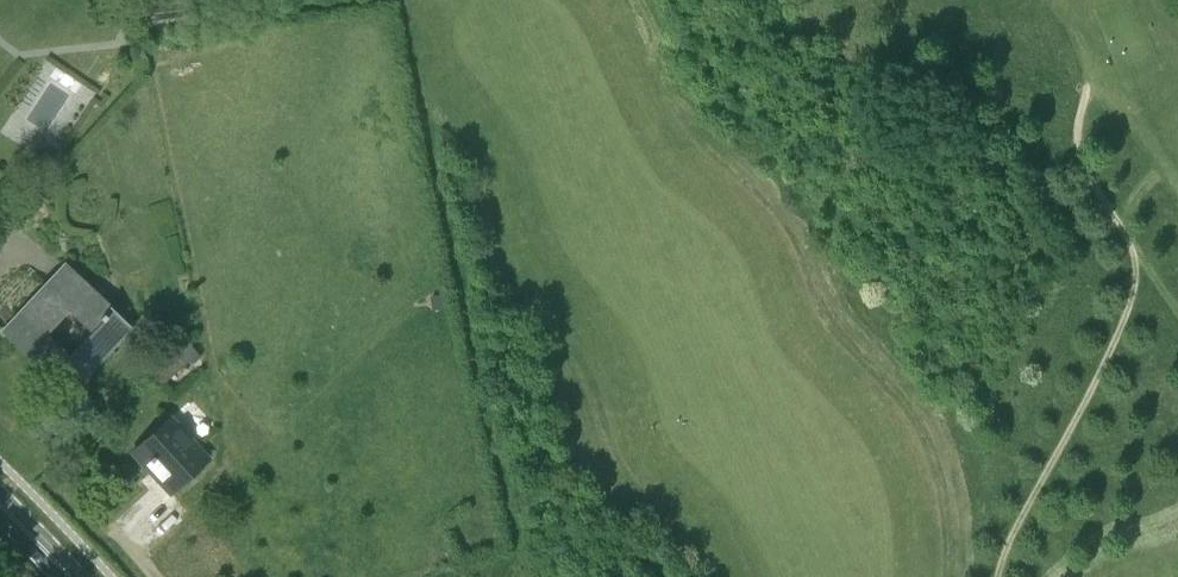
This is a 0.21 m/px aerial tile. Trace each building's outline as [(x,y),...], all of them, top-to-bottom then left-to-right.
[(41,164),(46,166),(51,164),(53,159),(51,154),(46,151),(41,154),(38,159),(41,164)] [(70,394),(134,329),(62,267),(20,312),(28,320),(19,330),(10,338),(70,394)] [(162,383),(198,352),(188,341),(152,373),(162,383)] [(158,480),(170,493),(209,456),(172,415),(138,447),(164,475),(158,480)]
